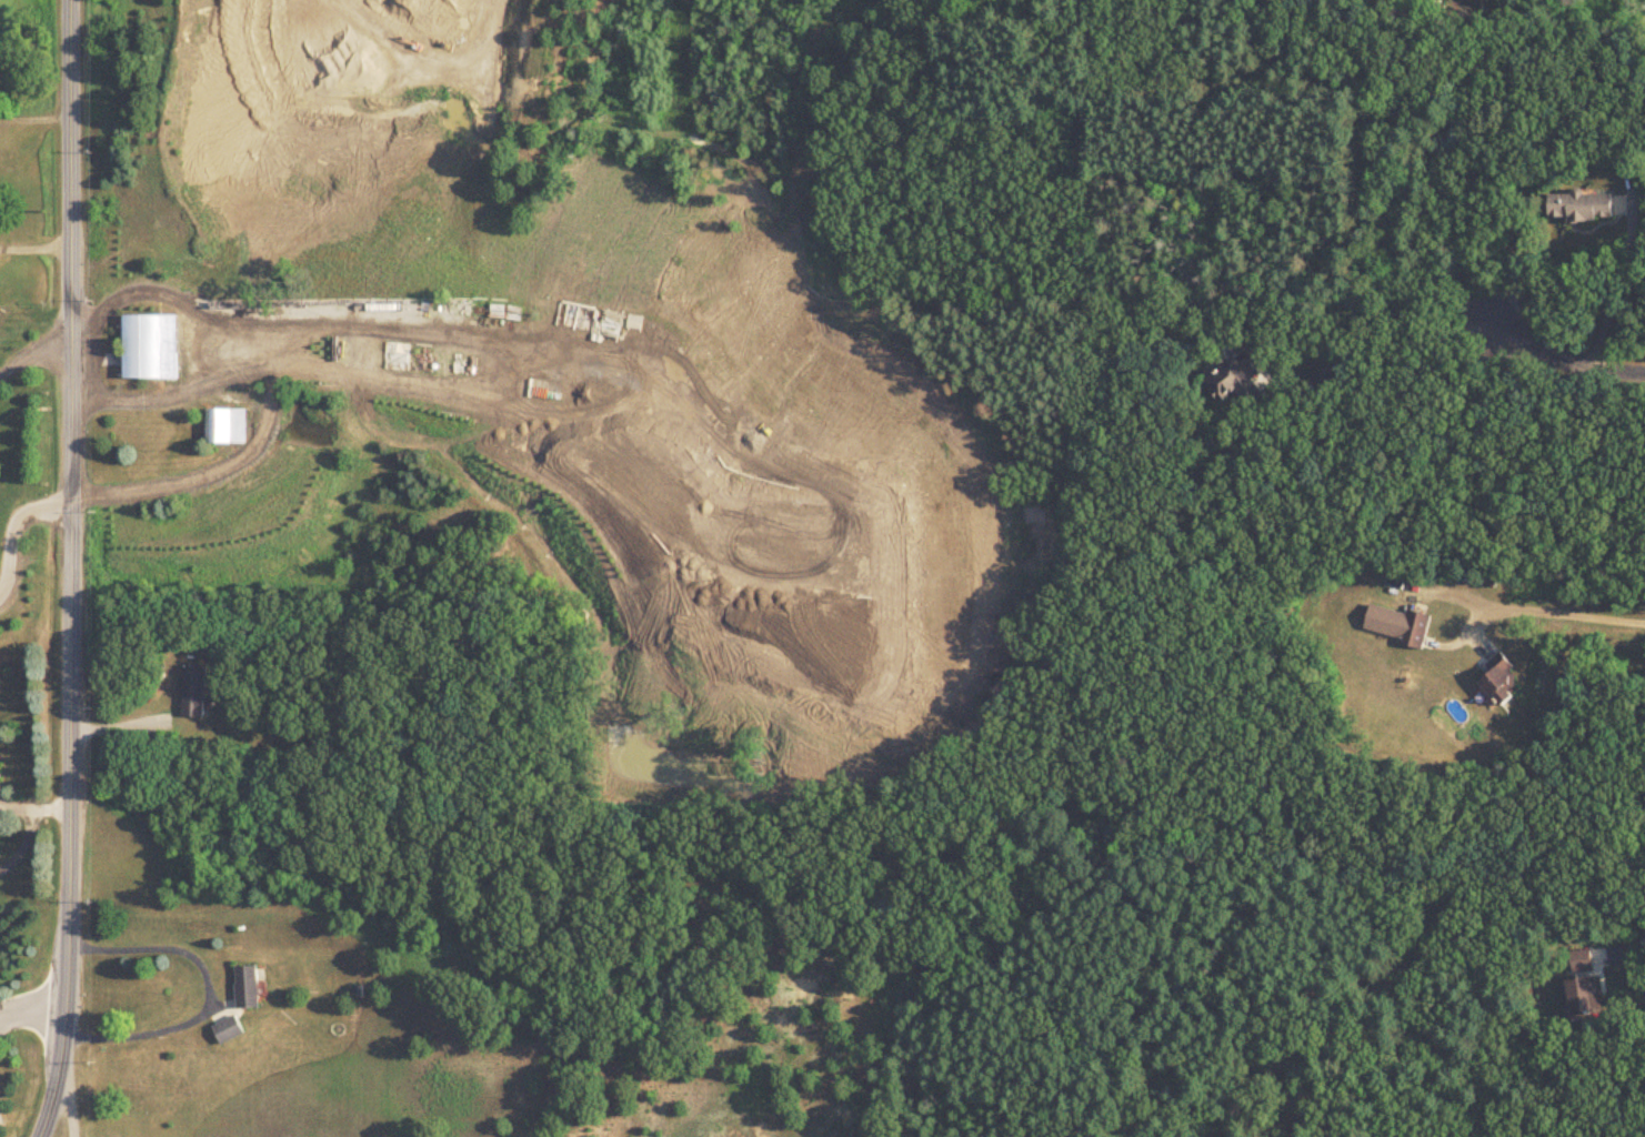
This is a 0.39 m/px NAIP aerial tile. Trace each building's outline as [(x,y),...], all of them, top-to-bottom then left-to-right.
[(1551,194),(1551,222),(1616,222),(1616,195),(1551,194)] [(126,380),(179,380),(179,317),(126,317),(126,380)] [(1251,407),(1270,391),(1253,370),(1251,372),(1238,356),(1206,382),(1223,403),(1238,391),(1251,407)] [(209,410),(209,445),(247,445),(247,410),(209,410)] [(1431,617),(1373,606),(1368,631),(1417,641),(1416,648),(1425,649),(1431,617)] [(1486,687),(1509,709),(1533,685),(1511,662),(1486,687)] [(207,718),(210,667),(187,666),(185,717),(207,718)] [(1576,963),(1578,973),(1597,970),(1596,960),(1576,963)] [(238,968),(238,1010),(260,1010),(260,968),(238,968)] [(1573,980),(1574,1018),(1601,1017),(1600,978),(1573,980)] [(214,1029),(225,1047),(247,1035),(237,1016),(214,1029)]
